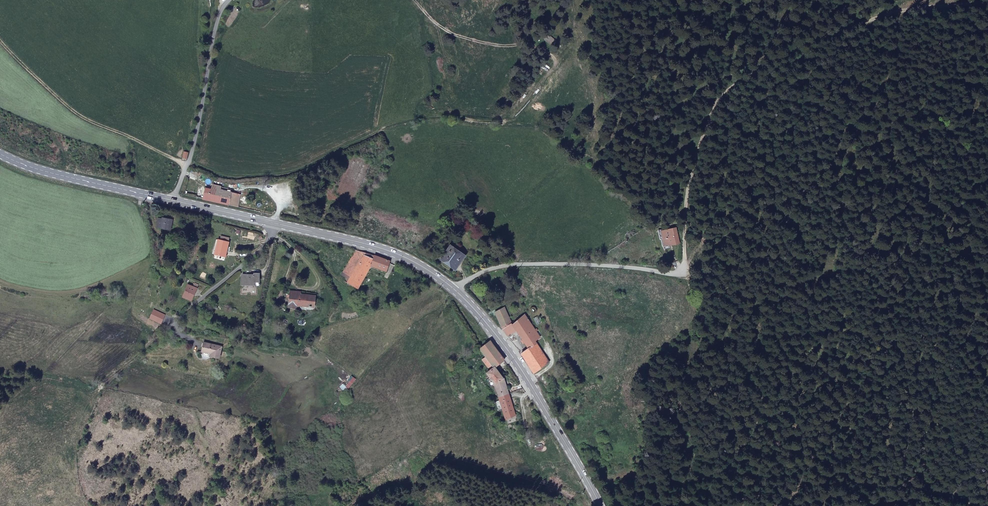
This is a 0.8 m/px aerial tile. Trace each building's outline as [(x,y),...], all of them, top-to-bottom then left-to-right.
[(205,189),(203,199),(238,207),(241,195),(219,191),(221,187),(213,185),(212,191),(205,189)] [(162,221),(159,220),(157,228),(169,231),(171,222),(170,222),(171,218),(167,217),(166,219),(162,218),(162,221)] [(675,230),(661,233),(664,246),(672,245),(672,246),(678,244),(675,230)] [(217,243),(213,242),(211,248),(214,248),(212,256),(221,258),(226,239),(218,237),(217,243)] [(461,257),(450,250),(443,259),(450,264),(453,261),(456,264),(461,257)] [(385,272),(389,262),(373,256),(354,251),(341,274),(340,275),(348,280),(346,283),(358,290),(371,267),(385,272)] [(258,277),(242,276),(242,285),(253,285),(254,282),(257,282),(258,277)] [(196,289),(188,285),(182,297),(190,300),(196,289)] [(313,304),(314,298),(300,296),(288,294),(286,307),(294,308),(295,306),(310,308),(311,303),(313,304)] [(519,299),(515,300),(507,304),(512,318),(524,314),(519,299)] [(502,330),(511,324),(503,309),(494,313),(502,330)] [(539,339),(524,315),(511,325),(511,324),(502,330),(506,334),(508,337),(515,332),(526,350),(520,355),(523,359),(533,374),(548,364),(534,342),(539,339)] [(498,365),(503,361),(489,341),(479,349),(484,357),(493,368),(494,367),(498,365)] [(200,343),(198,352),(207,353),(206,356),(215,358),(217,346),(200,343)] [(493,368),(484,357),(481,360),(486,367),(487,369),(489,371),(493,368)] [(494,386),(499,403),(510,399),(503,380),(494,367),(493,368),(489,371),(485,374),(494,386)] [(505,421),(516,417),(510,399),(499,403),(505,421)]
